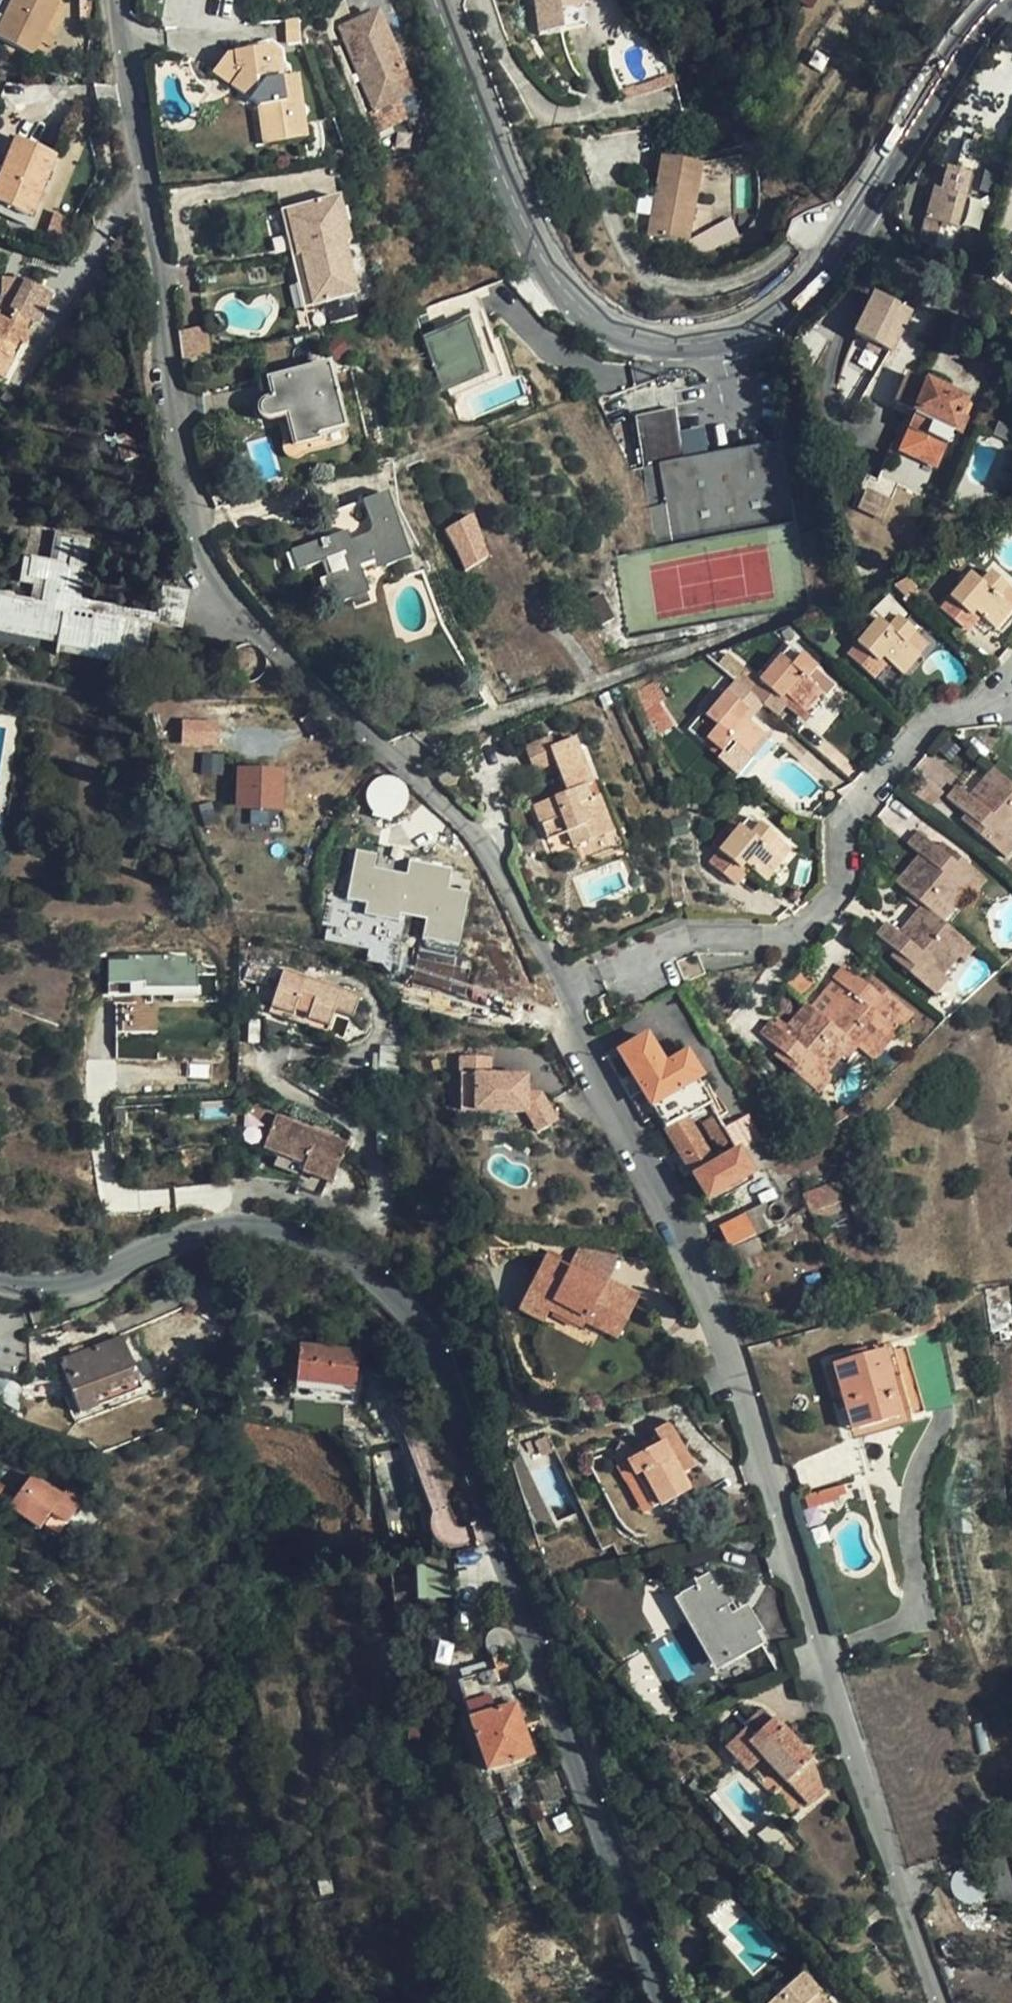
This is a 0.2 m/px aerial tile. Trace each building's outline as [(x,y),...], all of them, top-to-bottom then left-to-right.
[(55,4),(48,0),(4,0),(2,4),(0,3),(0,44),(28,58),(55,4)] [(581,0),(538,0),(541,29),(584,24),(581,0)] [(348,13),(351,20),(369,13),(366,6),(348,13)] [(369,13),(351,20),(342,24),(376,112),(416,97),(405,68),(392,73),(384,53),(391,51),(379,17),(376,11),(369,13)] [(392,73),(405,68),(397,48),(399,47),(387,15),(379,17),(391,51),(384,53),(392,73)] [(306,155),(301,92),(286,94),(282,54),(272,48),(236,52),(225,76),(262,120),(264,158),(306,155)] [(16,135),(11,134),(0,161),(0,173),(16,135)] [(987,136),(980,134),(977,142),(985,144),(987,136)] [(16,135),(0,173),(0,202),(33,216),(58,154),(16,135)] [(955,251),(985,144),(977,142),(970,140),(961,170),(952,167),(945,188),(939,187),(930,221),(945,225),(939,246),(955,251)] [(693,239),(706,162),(664,155),(656,202),(647,201),(644,216),(653,218),(651,232),(693,239)] [(918,187),(914,208),(926,211),(931,190),(918,187)] [(293,250),(296,259),(357,241),(351,223),(345,224),(340,209),(348,206),(345,196),(290,212),(301,247),(293,250)] [(29,223),(33,216),(0,202),(0,211),(29,223)] [(345,224),(351,223),(360,220),(356,204),(348,206),(340,209),(345,224)] [(284,215),(293,250),(301,247),(290,212),(284,215)] [(930,221),(923,242),(939,246),(945,225),(930,221)] [(357,241),(296,259),(300,273),(308,271),(317,307),(326,305),(330,321),(353,314),(349,298),(356,296),(350,274),(358,272),(350,244),(357,242),(357,241)] [(308,271),(300,273),(310,309),(317,307),(308,271)] [(366,300),(358,272),(350,274),(356,296),(349,298),(353,314),(361,312),(359,302),(366,300)] [(28,324),(25,322),(34,306),(37,289),(23,287),(23,282),(0,281),(0,357),(8,362),(19,343),(22,345),(27,337),(22,334),(28,324)] [(877,295),(858,334),(894,351),(913,312),(877,295)] [(507,373),(484,308),(424,329),(445,388),(452,385),(454,392),(507,373)] [(208,325),(181,328),(184,355),(211,352),(208,325)] [(351,423),(333,360),(274,377),(279,394),(269,397),(266,402),(265,407),(266,411),(268,415),(271,417),(290,412),(299,443),(324,437),(323,431),(351,423)] [(968,399),(921,380),(909,375),(895,410),(908,416),(913,418),(909,429),(950,445),(955,431),(961,416),(968,399)] [(647,466),(638,468),(645,508),(671,503),(678,540),(797,519),(783,442),(688,458),(679,408),(638,415),(647,466)] [(967,419),(961,416),(955,431),(961,433),(967,419)] [(329,604),(351,595),(365,590),(368,589),(361,568),(374,563),(375,568),(407,556),(384,491),(361,500),(370,527),(365,532),(349,538),(345,528),(290,550),(296,569),(321,559),(327,574),(319,578),(329,604)] [(862,512),(887,515),(890,497),(864,494),(862,512)] [(490,555),(472,517),(450,527),(468,565),(490,555)] [(143,665),(147,627),(83,621),(85,602),(90,543),(62,540),(59,563),(32,561),(27,598),(0,596),(0,654),(143,665)] [(1011,599),(1011,594),(995,579),(980,595),(962,579),(935,610),(970,641),(986,624),(999,636),(1011,622),(1011,613),(1005,607),(1011,599)] [(189,592),(175,591),(163,590),(160,612),(159,619),(186,622),(189,592)] [(365,590),(351,595),(355,605),(368,599),(365,590)] [(615,613),(604,591),(588,600),(598,622),(615,613)] [(185,632),(186,622),(159,619),(160,612),(85,602),(83,621),(147,627),(185,632)] [(915,646),(924,637),(901,617),(889,631),(879,621),(849,655),(877,679),(891,663),(904,676),(924,654),(915,646)] [(932,644),(924,637),(915,646),(924,654),(932,644)] [(813,681),(823,669),(802,649),(792,659),(780,650),(751,684),(766,699),(772,705),(785,691),(791,696),(805,709),(823,689),(813,681)] [(833,678),(823,669),(813,681),(823,689),(833,678)] [(766,699),(751,684),(739,674),(706,712),(716,721),(705,733),(726,753),(738,741),(746,748),(765,728),(751,716),(766,699)] [(785,691),(772,705),(780,711),(791,696),(785,691)] [(221,721),(186,720),(185,744),(220,746),(221,721)] [(562,750),(564,749),(558,735),(533,745),(542,770),(565,761),(562,750)] [(738,741),(726,753),(736,761),(746,748),(738,741)] [(582,742),(564,749),(562,750),(565,761),(576,791),(578,795),(589,790),(599,787),(582,742)] [(224,774),(225,754),(206,753),(205,772),(224,774)] [(994,764),(971,790),(962,782),(951,794),(967,810),(982,823),(978,829),(990,838),(1000,826),(1011,836),(1011,779),(994,764)] [(284,810),(286,769),(240,768),(238,809),(284,810)] [(366,793),(387,820),(413,799),(392,772),(366,793)] [(594,805),(589,790),(578,795),(576,791),(543,805),(551,824),(571,818),(576,832),(582,847),(615,834),(603,801),(594,805)] [(982,823),(967,810),(963,815),(978,829),(982,823)] [(754,832),(763,822),(750,812),(741,823),(754,832)] [(557,840),(576,832),(571,818),(551,824),(557,840)] [(773,848),(782,838),(763,822),(754,832),(741,823),(712,858),(740,882),(754,865),(770,877),(786,858),(773,848)] [(1000,826),(990,838),(1011,858),(1011,836),(1000,826)] [(924,903),(954,927),(982,893),(963,878),(973,864),(961,854),(956,860),(941,847),(924,834),(913,846),(924,855),(900,883),(924,903)] [(794,848),(782,838),(773,848),(786,858),(794,848)] [(946,842),(941,847),(956,860),(961,854),(946,842)] [(451,887),(455,867),(412,859),(409,875),(375,868),(378,854),(359,850),(350,899),(369,903),(367,914),(401,921),(402,914),(429,919),(426,937),(460,944),(471,891),(451,887)] [(963,878),(982,893),(993,880),(973,864),(963,878)] [(958,949),(966,938),(954,927),(924,903),(901,929),(888,919),(876,932),(894,947),(912,962),(908,968),(920,978),(932,966),(947,979),(966,956),(958,949)] [(975,945),(966,938),(958,949),(966,956),(975,945)] [(912,962),(894,947),(890,953),(908,968),(912,962)] [(709,971),(700,950),(679,960),(688,980),(709,971)] [(109,958),(111,998),(201,994),(200,955),(109,958)] [(845,981),(821,1006),(852,1035),(864,1047),(876,1034),(881,1038),(899,1020),(885,1006),(897,993),(885,981),(879,987),(863,972),(846,957),(833,968),(845,981)] [(932,966),(920,978),(936,991),(947,979),(932,966)] [(869,967),(863,972),(879,987),(885,981),(869,967)] [(350,1021),(358,996),(280,970),(264,1016),(325,1036),(331,1014),(350,1021)] [(852,1035),(821,1006),(798,986),(773,1012),(764,1004),(753,1015),(769,1031),(783,1045),(778,1051),(788,1061),(801,1048),(821,1068),(852,1035)] [(911,1008),(897,993),(885,1006),(899,1020),(911,1008)] [(686,998),(684,998),(694,1017),(696,1017),(686,998)] [(783,1045),(769,1031),(764,1036),(778,1051),(783,1045)] [(876,1034),(864,1047),(869,1051),(881,1038),(876,1034)] [(620,1052),(665,1130),(710,1104),(705,1095),(719,1086),(708,1068),(697,1073),(686,1054),(664,1067),(647,1037),(620,1052)] [(801,1048),(788,1061),(812,1084),(825,1072),(821,1068),(801,1048)] [(491,1057),(461,1056),(461,1073),(478,1073),(491,1073),(491,1057)] [(477,1109),(478,1073),(461,1073),(460,1109),(477,1109)] [(491,1073),(478,1073),(477,1109),(528,1111),(529,1091),(529,1074),(491,1073)] [(543,1092),(529,1091),(528,1111),(541,1131),(561,1118),(543,1092)] [(710,1104),(665,1130),(706,1200),(752,1174),(738,1151),(725,1130),(710,1104)] [(738,1151),(769,1133),(756,1112),(749,1116),(725,1130),(738,1151)] [(351,1156),(323,1145),(320,1154),(306,1149),(309,1140),(278,1129),(273,1141),(267,1158),(305,1172),(303,1177),(339,1190),(351,1156)] [(752,1174),(784,1156),(771,1131),(769,1133),(738,1151),(752,1174)] [(300,1187),(303,1177),(305,1172),(267,1158),(273,1141),(264,1138),(256,1161),(274,1167),(270,1176),(300,1187)] [(320,1154),(323,1145),(309,1140),(306,1149),(320,1154)] [(810,1172),(818,1191),(834,1184),(825,1164),(810,1172)] [(804,1198),(811,1215),(842,1201),(834,1184),(818,1191),(804,1198)] [(727,1250),(774,1229),(766,1209),(718,1228),(727,1250)] [(569,1267),(609,1282),(622,1254),(579,1247),(569,1267)] [(637,1292),(609,1282),(569,1267),(559,1263),(563,1256),(547,1250),(527,1290),(552,1302),(547,1314),(579,1329),(582,1325),(617,1340),(637,1292)] [(993,1347),(1011,1343),(1011,1310),(1008,1284),(985,1288),(993,1347)] [(543,1323),(547,1314),(552,1302),(527,1290),(516,1311),(543,1323)] [(142,1393),(127,1343),(63,1363),(80,1414),(142,1393)] [(834,1365),(853,1434),(903,1417),(884,1350),(834,1365)] [(353,1410),(358,1358),(301,1351),(298,1404),(353,1410)] [(618,1469),(628,1484),(633,1481),(656,1513),(682,1497),(672,1481),(681,1475),(670,1460),(677,1455),(659,1429),(645,1440),(650,1447),(618,1469)] [(461,1537),(425,1433),(407,1440),(442,1543),(461,1537)] [(544,1456),(535,1440),(521,1447),(529,1463),(544,1456)] [(30,1481),(9,1517),(40,1537),(52,1518),(68,1528),(88,1496),(69,1486),(61,1499),(46,1491),(30,1481)] [(633,1481),(628,1484),(625,1487),(648,1519),(656,1513),(633,1481)] [(416,1563),(419,1600),(457,1596),(453,1560),(416,1563)] [(739,1622),(711,1575),(677,1595),(705,1640),(707,1638),(724,1665),(736,1658),(732,1651),(744,1644),(751,1655),(766,1646),(748,1617),(739,1622)] [(471,1723),(517,1709),(504,1672),(459,1686),(471,1723)] [(532,1759),(517,1709),(471,1723),(487,1773),(532,1759)] [(729,1748),(743,1759),(755,1746),(767,1758),(780,1769),(817,1801),(828,1788),(817,1756),(775,1716),(756,1736),(747,1729),(729,1748)] [(755,1746),(743,1759),(755,1771),(767,1758),(755,1746)] [(825,1995),(829,1991),(811,1970),(778,1997),(782,2002),(831,2002),(825,1995)]
